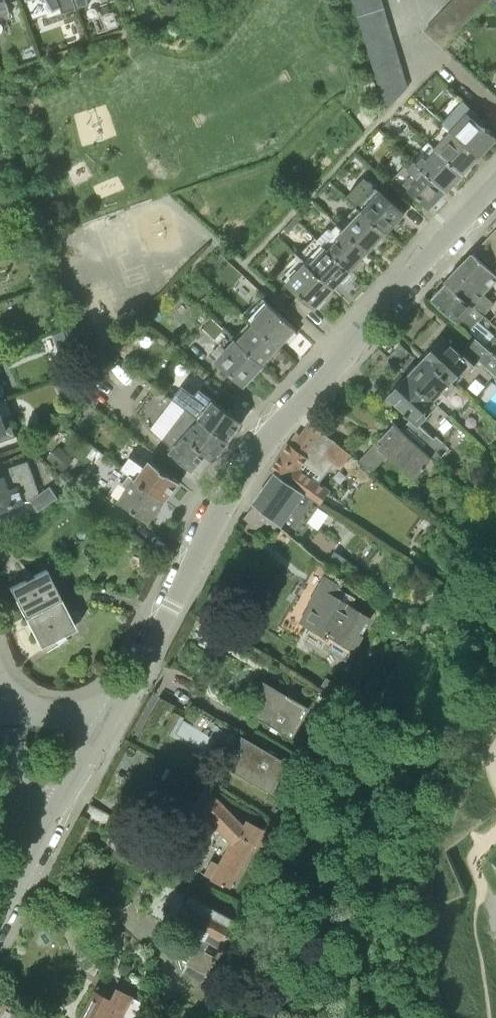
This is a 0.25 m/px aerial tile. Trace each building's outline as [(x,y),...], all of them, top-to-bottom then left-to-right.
[(9,8),(6,0),(0,0),(0,11),(9,8)] [(74,0),(49,0),(53,9),(61,6),(63,13),(77,8),(74,0)] [(77,8),(89,4),(88,0),(74,0),(77,8)] [(384,8),(382,0),(370,0),(355,5),(359,17),(384,8)] [(477,14),(463,0),(454,0),(450,4),(469,22),(477,14)] [(485,5),(479,0),(463,0),(477,14),(485,5)] [(460,31),(469,22),(450,4),(442,12),(460,31)] [(362,28),(388,19),(384,8),(359,17),(362,28)] [(452,39),(460,31),(442,12),(434,21),(452,39)] [(365,40),(391,30),(388,19),(362,28),(365,40)] [(444,48),(452,39),(434,21),(426,30),(444,48)] [(369,51),(394,42),(391,30),(365,40),(369,51)] [(372,62),(398,53),(394,42),(369,51),(372,62)] [(375,74),(401,65),(398,53),(372,62),(375,74)] [(375,74),(379,85),(404,76),(401,65),(375,74)] [(379,85),(386,110),(408,88),(404,76),(379,85)] [(368,95),(378,92),(375,82),(365,84),(368,95)] [(446,124),(479,156),(495,139),(495,138),(474,118),(477,114),(457,95),(441,112),(447,117),(443,122),(446,124)] [(463,173),(479,156),(446,124),(429,141),(431,144),(463,173)] [(447,191),(463,173),(431,144),(415,161),(447,191)] [(447,191),(415,161),(414,160),(407,168),(405,166),(397,176),(391,182),(401,192),(407,186),(431,208),(447,191)] [(358,207),(386,233),(405,213),(382,190),(383,189),(380,187),(371,197),(368,195),(358,207)] [(368,252),(386,233),(358,207),(338,225),(368,252)] [(351,271),(368,252),(338,225),(336,228),(333,225),(318,240),(324,246),(325,248),(351,271)] [(476,251),(495,268),(495,229),(476,251)] [(334,289),(351,271),(325,248),(310,264),(334,289)] [(447,283),(485,315),(495,303),(486,293),(495,282),(495,274),(473,253),(446,282),(447,283)] [(315,309),(334,289),(310,264),(306,262),(286,282),(315,309)] [(479,322),(485,315),(447,283),(432,299),(453,319),(476,338),(484,346),(495,336),(479,322)] [(252,322),(254,323),(280,347),(297,329),(269,303),(252,322)] [(263,365),(280,347),(254,323),(238,340),(263,365)] [(484,346),(476,338),(461,353),(444,337),(436,346),(434,344),(425,354),(427,356),(425,358),(457,385),(466,375),(481,362),(492,373),(495,376),(495,357),(484,346)] [(245,385),(263,365),(238,340),(235,338),(216,358),(245,385)] [(470,396),(457,385),(425,358),(421,363),(400,343),(387,357),(408,376),(438,406),(454,389),(466,401),(470,396)] [(435,438),(424,426),(422,423),(438,406),(408,376),(406,378),(404,376),(395,386),(397,388),(389,396),(407,414),(406,415),(419,426),(420,425),(422,428),(412,439),(442,467),(445,464),(439,458),(450,448),(437,436),(435,438)] [(243,421),(242,421),(214,399),(208,406),(195,396),(176,384),(168,396),(230,440),(243,421)] [(213,460),(230,440),(168,396),(155,386),(145,399),(177,423),(207,454),(213,460)] [(192,471),(207,454),(177,423),(145,399),(135,412),(172,446),(169,449),(177,456),(192,471)] [(276,474),(305,492),(320,503),(331,489),(302,467),(306,461),(333,481),(352,455),(326,433),(311,421),(301,434),(298,432),(271,470),(276,474)] [(434,475),(442,467),(412,439),(395,423),(359,460),(373,472),(389,455),(417,481),(425,470),(434,475)] [(131,473),(167,499),(180,481),(150,459),(144,467),(131,458),(132,457),(126,453),(123,458),(116,453),(111,459),(131,473)] [(26,502),(25,501),(30,500),(39,512),(59,497),(50,486),(40,493),(28,461),(10,467),(13,475),(7,477),(0,480),(0,511),(26,502)] [(150,522),(167,499),(131,473),(112,500),(123,508),(126,504),(150,522)] [(256,504),(281,525),(301,541),(311,525),(293,511),(306,494),(305,493),(305,492),(276,474),(254,503),(256,504)] [(256,504),(245,518),(271,539),(281,525),(256,504)] [(26,616),(59,599),(45,570),(11,587),(26,616)] [(298,620),(328,639),(330,635),(353,649),(370,620),(348,606),(349,604),(336,596),(342,586),(323,574),(306,602),(308,603),(298,620)] [(59,599),(26,616),(40,644),(74,627),(59,599)] [(319,686),(334,694),(339,685),(324,677),(319,686)] [(252,714),(290,736),(307,707),(262,680),(261,681),(262,682),(263,700),(252,714)] [(230,769),(268,791),(286,762),(240,735),(239,736),(240,736),(240,753),(230,769)] [(203,873),(211,878),(210,879),(231,889),(245,860),(247,860),(254,845),(256,846),(264,829),(245,819),(242,824),(215,796),(200,811),(230,842),(219,863),(210,858),(203,873)] [(108,830),(115,817),(90,804),(83,816),(108,830)] [(265,845),(275,850),(282,835),(271,830),(265,845)] [(173,924),(199,937),(195,945),(186,940),(177,956),(185,960),(184,961),(186,962),(181,970),(202,981),(215,956),(203,950),(207,942),(221,949),(237,921),(189,895),(173,924)] [(143,1001),(115,986),(111,993),(98,986),(80,1017),(134,1017),(143,1001)] [(3,1001),(0,1006),(0,1017),(34,1017),(3,1001)]
